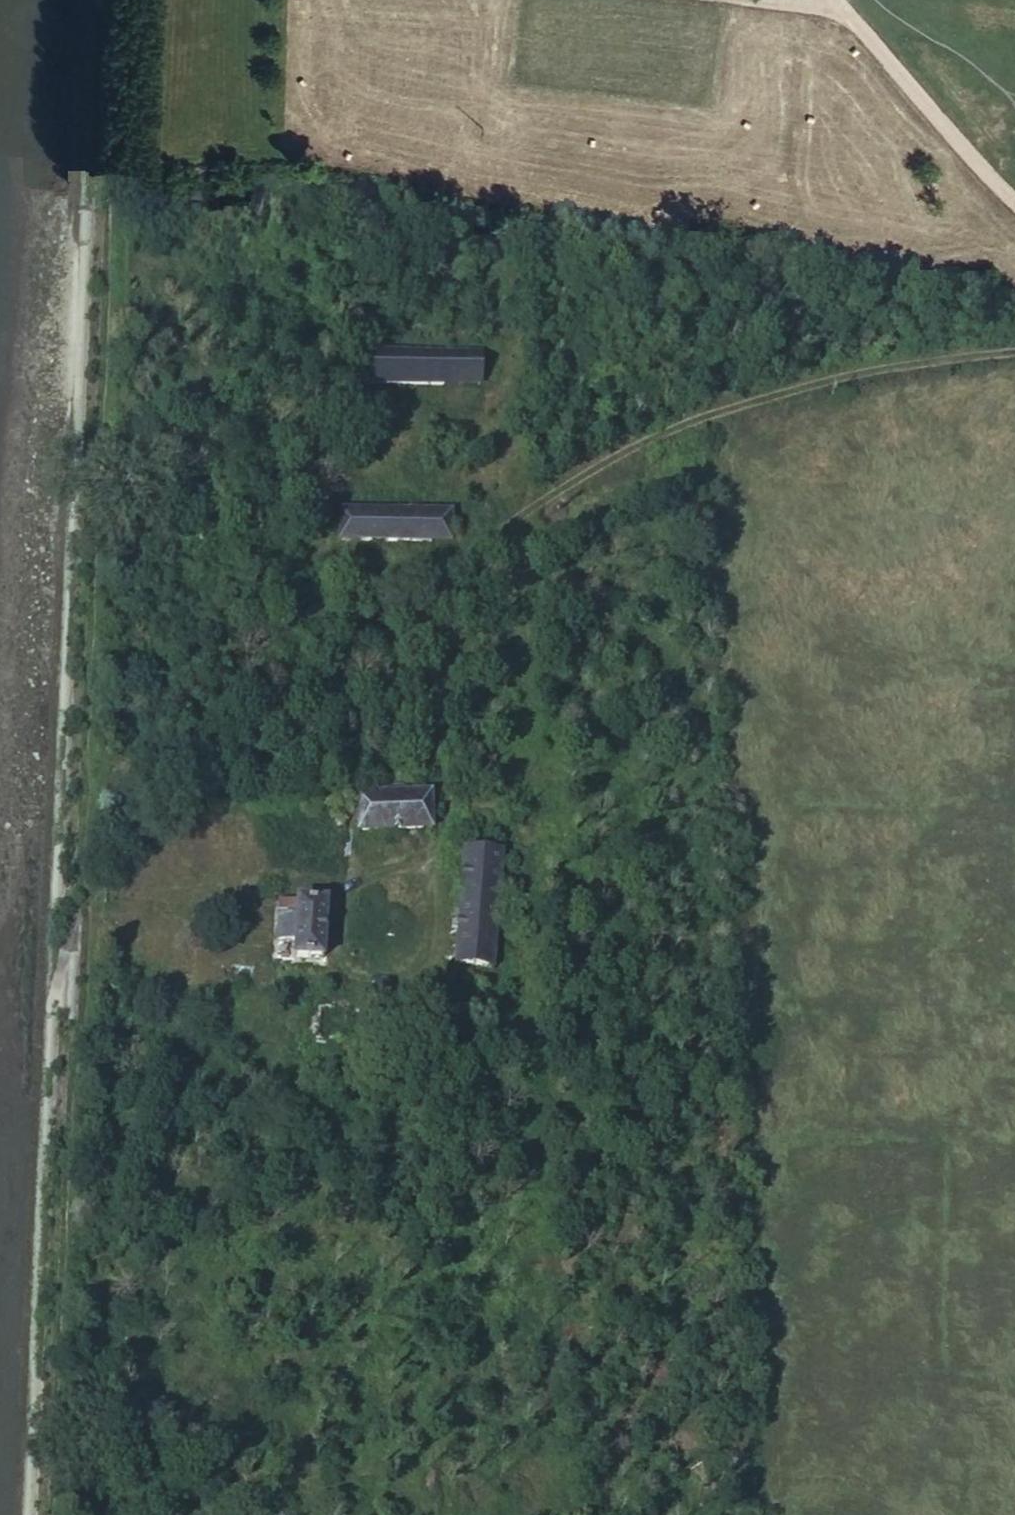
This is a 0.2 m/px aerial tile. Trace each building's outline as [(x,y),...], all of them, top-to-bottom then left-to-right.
[(451,406),(450,376),(376,376),(373,404),(451,406)] [(489,377),(450,376),(451,406),(488,406),(489,377)] [(434,545),(435,510),(335,511),(335,545),(434,545)] [(460,511),(435,510),(434,545),(459,545),(460,511)] [(356,807),(360,835),(453,825),(451,795),(356,807)] [(469,978),(511,981),(518,861),(476,859),(469,978)] [(319,953),(321,900),(296,899),(295,913),(278,912),(275,937),(293,936),(293,951),(319,953)] [(295,913),(296,899),(279,899),(278,912),(295,913)]
